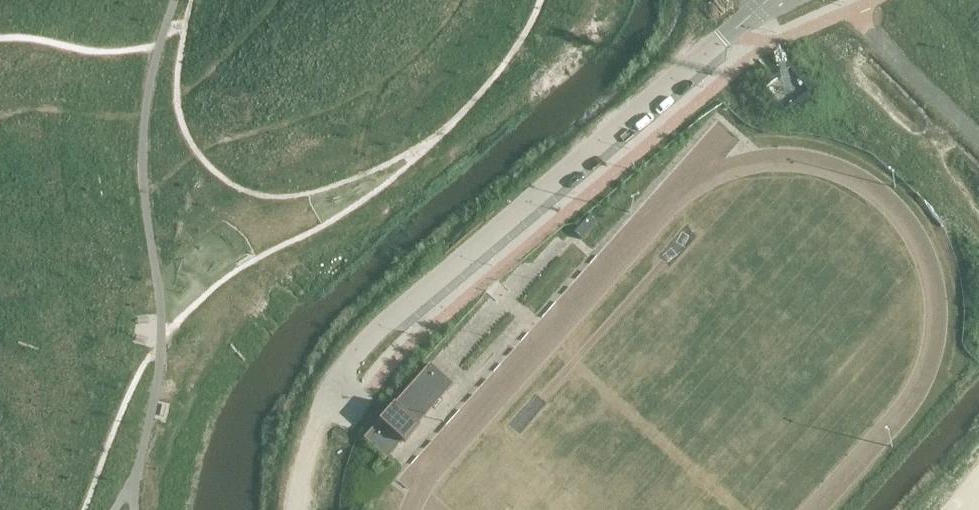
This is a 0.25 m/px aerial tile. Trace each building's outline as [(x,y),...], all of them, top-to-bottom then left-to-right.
[(430,365),(363,439),(386,460),(389,457),(453,386),(430,365)]
